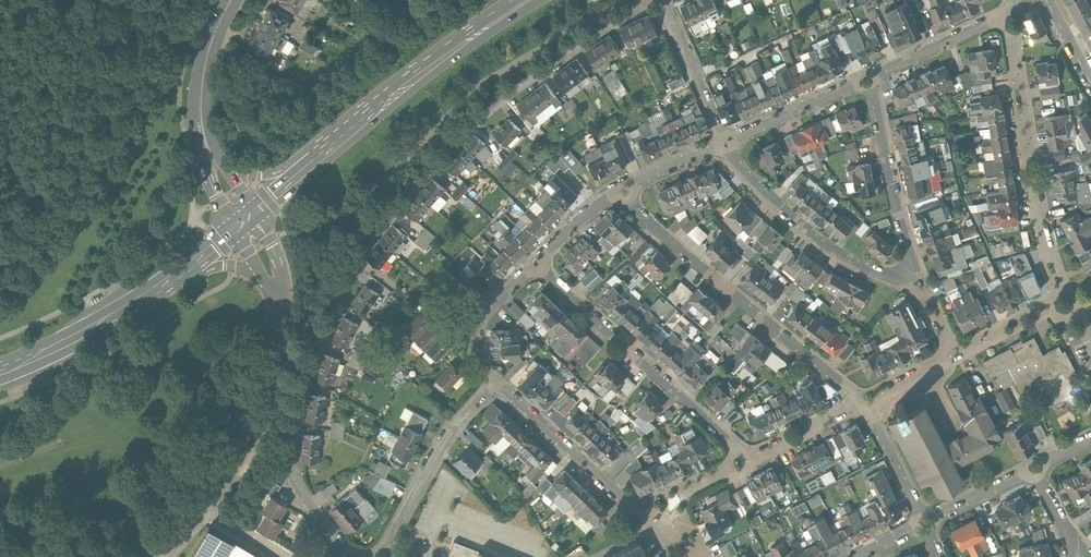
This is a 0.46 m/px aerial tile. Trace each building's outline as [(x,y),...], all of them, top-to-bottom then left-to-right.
[(298,9),(304,0),(284,0),(298,9)] [(696,1),(704,18),(710,16),(711,19),(719,15),(712,0),(698,0),(696,1)] [(934,5),(930,7),(934,17),(932,18),(936,27),(951,21),(943,1),(942,2),(942,0),(932,0),(934,5)] [(949,3),(948,0),(942,0),(942,2),(943,1),(951,21),(967,13),(961,0),(957,0),(949,3)] [(967,13),(978,9),(975,3),(980,0),(979,0),(961,0),(967,13)] [(1065,1),(1081,31),(1090,26),(1090,0),(1068,0),(1065,1)] [(696,1),(681,8),(693,34),(702,31),(697,21),(704,18),(696,1)] [(911,15),(906,4),(898,7),(903,19),(902,19),(910,38),(910,39),(920,34),(912,15),(911,15)] [(870,5),(864,7),(870,20),(876,18),(870,5)] [(265,14),(266,15),(261,23),(279,35),(282,36),(287,28),(283,25),(289,16),(283,13),(282,14),(271,7),(269,7),(268,7),(266,8),(265,9),(264,10),(264,12),(265,14)] [(902,19),(897,7),(885,12),(891,24),(890,24),(893,31),(898,43),(910,38),(902,19)] [(1036,10),(1023,16),(1032,36),(1033,37),(1045,31),(1036,10)] [(648,17),(634,23),(643,41),(650,38),(651,41),(658,37),(648,17)] [(928,31),(924,21),(919,23),(923,33),(928,31)] [(279,35),(261,23),(252,38),(258,43),(257,45),(266,52),(271,45),(273,42),(274,43),(279,35)] [(634,23),(621,30),(629,48),(643,41),(634,23)] [(875,35),(871,25),(866,27),(870,37),(875,35)] [(1081,31),(1090,48),(1090,26),(1081,31)] [(893,31),(887,34),(892,46),(898,43),(893,31)] [(1045,31),(1033,37),(1032,36),(1030,37),(1033,44),(1037,42),(1041,41),(1045,42),(1048,38),(1045,31)] [(852,33),(847,36),(851,46),(856,43),(852,33)] [(279,35),(274,43),(273,42),(271,45),(281,51),(288,40),(282,36),(279,35)] [(870,37),(863,40),(871,57),(879,53),(876,46),(880,44),(875,35),(870,37)] [(619,53),(609,37),(597,44),(608,60),(619,53)] [(299,47),(313,54),(318,46),(304,38),(299,47)] [(856,43),(851,46),(855,55),(858,54),(861,61),(871,57),(863,40),(856,43)] [(608,60),(597,44),(586,51),(596,68),(608,60)] [(827,44),(821,46),(825,54),(826,54),(827,56),(831,54),(827,44)] [(831,54),(827,56),(826,54),(825,54),(821,46),(815,49),(817,53),(822,64),(827,77),(835,74),(834,72),(842,69),(835,53),(831,54)] [(992,49),(977,51),(980,71),(981,77),(990,76),(989,67),(995,66),(992,49)] [(817,53),(811,56),(815,64),(817,66),(822,64),(817,53)] [(815,64),(811,56),(802,60),(807,71),(813,83),(819,80),(820,80),(827,77),(822,64),(817,66),(815,64)] [(797,72),(791,58),(786,61),(788,67),(793,77),(797,75),(796,73),(797,72)] [(588,74),(576,59),(565,67),(577,82),(588,74)] [(1044,63),(1036,64),(1039,81),(1046,80),(1046,85),(1058,83),(1055,63),(1047,65),(1044,63)] [(577,82),(565,67),(554,75),(565,91),(577,82)] [(788,67),(774,73),(778,84),(784,96),(798,89),(793,77),(788,67)] [(931,73),(937,86),(946,82),(948,86),(955,82),(951,73),(948,74),(945,67),(931,73)] [(797,75),(793,77),(798,89),(813,83),(807,71),(797,75)] [(930,71),(922,74),(923,76),(919,78),(925,91),(930,89),(937,86),(931,73),(930,71)] [(768,85),(763,73),(757,75),(759,80),(764,90),(769,88),(768,86),(768,85)] [(971,86),(966,73),(960,75),(966,90),(971,86)] [(617,77),(613,79),(611,76),(611,77),(609,74),(604,77),(605,80),(604,81),(616,99),(628,92),(616,74),(615,74),(617,77)] [(602,85),(596,76),(590,79),(596,88),(602,85)] [(682,76),(669,83),(673,90),(686,83),(682,76)] [(736,91),(729,76),(724,78),(731,93),(730,93),(733,99),(735,103),(740,101),(739,99),(740,98),(736,91)] [(919,78),(915,80),(914,78),(906,82),(907,84),(913,97),(921,93),(925,91),(919,78)] [(759,80),(754,83),(754,85),(757,90),(758,90),(759,92),(764,90),(759,80)] [(561,103),(545,83),(531,93),(543,109),(551,102),(555,107),(561,103)] [(769,88),(764,90),(769,102),(784,96),(778,84),(769,88)] [(907,84),(894,90),(897,98),(894,99),(898,108),(915,101),(913,97),(907,84)] [(757,90),(754,85),(746,89),(749,97),(755,109),(769,102),(764,90),(759,92),(758,90),(757,90)] [(1059,87),(1041,90),(1043,98),(1061,95),(1059,87)] [(936,96),(934,97),(930,89),(925,91),(929,100),(933,105),(936,109),(938,107),(935,104),(939,101),(936,96)] [(929,100),(925,91),(921,93),(927,107),(933,105),(929,100)] [(726,102),(721,92),(716,95),(720,105),(718,106),(725,122),(733,118),(733,120),(741,116),(735,103),(733,99),(726,102)] [(543,109),(531,93),(517,104),(533,125),(538,120),(534,115),(543,109)] [(998,94),(980,96),(981,105),(983,113),(988,112),(1002,110),(1001,102),(999,102),(998,94)] [(980,96),(974,97),(975,101),(970,102),(971,108),(980,106),(979,105),(981,105),(980,96)] [(740,101),(735,103),(741,116),(749,113),(748,112),(755,109),(749,97),(740,101)] [(697,103),(690,106),(693,113),(684,116),(694,138),(709,131),(697,103)] [(854,108),(846,111),(844,110),(836,113),(844,129),(849,126),(852,131),(862,126),(854,108)] [(619,110),(614,114),(617,119),(622,115),(619,110)] [(1002,110),(988,112),(989,117),(990,128),(1003,126),(1002,119),(1004,118),(1002,110)] [(983,113),(971,114),(972,121),(975,120),(975,119),(977,119),(978,120),(987,119),(986,117),(989,117),(988,112),(983,113)] [(1067,114),(1045,118),(1048,132),(1065,129),(1064,122),(1059,123),(1059,121),(1067,119),(1067,114)] [(915,115),(904,117),(905,123),(916,121),(915,115)] [(684,116),(674,121),(674,120),(668,123),(672,132),(678,145),(694,138),(684,116)] [(836,133),(828,117),(822,120),(829,136),(836,133)] [(1089,117),(1081,121),(1085,129),(1079,132),(1087,147),(1090,145),(1090,121),(1089,117)] [(666,118),(658,122),(660,127),(662,126),(665,132),(666,132),(667,134),(672,132),(668,123),(666,118)] [(508,119),(494,134),(506,146),(520,130),(508,119)] [(817,122),(805,128),(813,145),(817,143),(827,139),(823,131),(821,132),(817,122)] [(915,124),(896,128),(900,145),(901,145),(901,144),(914,142),(913,141),(911,129),(916,128),(915,124)] [(543,133),(537,125),(530,130),(531,132),(536,139),(543,133)] [(1003,126),(990,128),(992,139),(993,143),(1006,141),(1003,126)] [(805,128),(799,130),(800,131),(793,134),(792,134),(800,151),(801,155),(810,151),(812,157),(817,154),(813,145),(805,128)] [(916,128),(911,129),(913,141),(920,140),(918,129),(916,128)] [(1065,129),(1048,132),(1050,147),(1071,143),(1071,139),(1062,141),(1061,138),(1067,137),(1065,129)] [(473,132),(458,147),(470,159),(485,143),(473,132)] [(536,139),(531,132),(527,136),(533,144),(538,140),(536,139)] [(667,134),(657,139),(662,151),(663,151),(669,148),(670,149),(678,145),(672,132),(667,134)] [(625,137),(623,133),(617,136),(618,139),(615,140),(625,161),(634,157),(625,137)] [(800,151),(792,134),(793,134),(792,133),(784,137),(790,150),(792,155),(800,151)] [(638,142),(634,144),(630,135),(625,137),(634,157),(643,153),(638,142)] [(657,139),(645,144),(643,140),(638,142),(643,153),(646,159),(663,152),(663,151),(662,151),(657,139)] [(625,161),(615,140),(611,142),(600,147),(610,168),(625,161)] [(1006,141),(993,143),(994,149),(995,159),(1008,157),(1006,141)] [(775,142),(762,148),(772,171),(781,168),(777,160),(782,157),(775,142)] [(855,142),(844,145),(845,150),(856,147),(855,142)] [(914,142),(901,144),(901,145),(903,153),(901,153),(903,161),(917,159),(916,154),(914,142)] [(821,153),(817,143),(813,145),(817,154),(820,160),(827,157),(825,151),(821,153)] [(993,143),(982,145),(981,145),(976,146),(977,153),(992,150),(991,149),(994,149),(993,143)] [(470,159),(458,147),(443,162),(455,174),(470,159)] [(599,147),(585,153),(595,175),(610,168),(600,147),(599,147)] [(857,148),(847,150),(849,156),(858,154),(857,148)] [(514,150),(508,156),(513,161),(519,155),(514,150)] [(792,155),(790,150),(783,153),(791,171),(797,167),(792,155)] [(1080,155),(1083,165),(1090,161),(1090,150),(1080,155)] [(572,154),(564,162),(569,167),(568,167),(571,169),(579,161),(572,154)] [(508,156),(502,162),(507,167),(513,161),(508,156)] [(555,162),(552,158),(546,164),(553,172),(559,167),(564,171),(568,167),(569,167),(564,162),(559,157),(555,162)] [(926,157),(917,159),(918,164),(921,164),(921,165),(928,163),(926,157)] [(995,159),(984,161),(986,170),(986,176),(987,176),(998,175),(1011,173),(1008,157),(995,159)] [(917,159),(903,161),(905,171),(907,170),(908,177),(908,178),(928,174),(930,173),(928,163),(921,165),(921,164),(918,164),(917,159)] [(868,162),(856,165),(847,167),(848,171),(857,170),(857,172),(852,173),(854,180),(871,177),(868,162)] [(715,176),(712,169),(699,175),(698,176),(704,189),(713,184),(715,189),(723,185),(718,175),(715,176)] [(1076,169),(1054,173),(1056,186),(1073,183),(1073,179),(1078,178),(1076,169)] [(791,172),(782,183),(787,187),(796,176),(791,172)] [(576,193),(555,173),(548,181),(554,186),(555,185),(557,187),(551,193),(565,206),(571,200),(570,199),(576,193)] [(698,173),(689,177),(690,179),(686,181),(692,194),(697,192),(700,198),(707,195),(705,191),(704,189),(698,176),(699,175),(698,173)] [(1011,173),(998,175),(999,180),(1000,190),(1013,188),(1011,173)] [(809,180),(802,174),(799,178),(806,184),(809,180)] [(928,174),(908,178),(908,177),(907,178),(911,196),(932,191),(928,174)] [(432,177),(418,193),(430,204),(444,188),(432,177)] [(871,177),(854,180),(856,188),(860,187),(861,189),(852,191),(853,196),(874,191),(871,177)] [(806,184),(799,178),(792,186),(795,188),(789,195),(801,204),(801,205),(817,185),(817,184),(810,178),(809,180),(806,184)] [(463,181),(457,188),(462,192),(468,186),(463,181)] [(686,181),(682,183),(681,181),(673,185),(674,187),(680,200),(684,208),(696,203),(692,194),(686,181)] [(1073,183),(1056,186),(1058,198),(1065,197),(1066,202),(1078,200),(1076,189),(1074,190),(1073,183)] [(728,185),(719,194),(723,199),(733,190),(728,185)] [(817,185),(801,205),(801,204),(799,206),(806,212),(808,210),(811,213),(827,194),(817,185)] [(674,187),(660,193),(664,201),(661,202),(665,211),(673,208),(671,204),(680,200),(674,187)] [(457,188),(451,194),(457,199),(462,192),(457,188)] [(551,193),(547,188),(542,193),(535,199),(544,208),(554,217),(559,212),(559,213),(565,206),(551,193)] [(1000,190),(989,192),(992,208),(998,207),(1017,204),(1016,195),(1015,196),(1013,188),(1000,190)] [(1081,190),(1082,199),(1083,199),(1083,201),(1090,199),(1090,198),(1089,194),(1090,194),(1088,188),(1081,190)] [(932,191),(911,196),(912,203),(934,196),(932,191)] [(700,198),(697,192),(692,194),(696,203),(699,210),(704,207),(700,198)] [(418,193),(404,208),(416,219),(430,204),(418,193)] [(827,194),(811,213),(815,216),(813,217),(820,223),(822,222),(822,221),(831,210),(837,202),(827,194)] [(741,202),(724,217),(737,230),(741,227),(752,217),(746,210),(746,207),(741,202)] [(536,213),(527,204),(522,209),(525,211),(533,219),(537,215),(535,214),(536,213)] [(934,204),(925,208),(927,211),(918,214),(923,228),(936,223),(933,214),(937,212),(934,204)] [(1017,204),(998,207),(999,215),(1000,220),(1000,224),(1018,221),(1016,212),(1019,212),(1017,204)] [(537,215),(533,219),(543,228),(554,217),(544,208),(537,215)] [(533,219),(525,211),(522,209),(518,213),(521,216),(527,222),(528,221),(530,223),(533,219)] [(610,210),(596,224),(612,241),(615,239),(612,236),(615,232),(612,229),(615,226),(610,221),(617,214),(613,210),(614,209),(610,209),(610,210)] [(845,217),(842,218),(831,210),(822,221),(822,222),(841,237),(845,232),(850,236),(858,227),(854,225),(851,225),(850,221),(845,217)] [(1060,220),(1071,241),(1087,233),(1090,230),(1090,219),(1089,215),(1080,220),(1076,212),(1060,220)] [(631,228),(617,214),(610,221),(615,226),(612,229),(615,232),(612,236),(615,239),(612,241),(615,244),(631,228)] [(752,217),(741,227),(749,236),(752,231),(762,219),(755,214),(752,217)] [(694,218),(682,227),(687,233),(697,225),(698,224),(694,218)] [(888,218),(877,222),(879,227),(890,224),(888,218)] [(543,228),(533,219),(530,223),(525,227),(522,230),(532,239),(543,228)] [(762,219),(752,231),(758,236),(768,224),(762,219)] [(525,227),(521,222),(517,225),(522,230),(525,227)] [(863,222),(855,232),(861,236),(869,226),(863,222)] [(406,234),(393,223),(380,240),(393,250),(406,234)] [(936,223),(923,228),(920,229),(924,238),(926,237),(928,241),(941,236),(949,233),(948,228),(939,231),(936,223)] [(964,228),(966,235),(977,231),(975,224),(964,228)] [(697,225),(687,233),(699,245),(708,235),(697,225)] [(781,234),(769,225),(753,244),(757,248),(759,250),(761,247),(760,245),(763,242),(770,247),(781,234)] [(514,235),(505,226),(500,231),(503,234),(511,242),(515,238),(513,236),(514,235)] [(435,235),(425,227),(419,233),(429,242),(435,235)] [(515,238),(511,242),(520,251),(532,239),(522,230),(515,238)] [(892,246),(871,230),(866,236),(873,242),(869,247),(882,258),(892,246)] [(429,242),(419,233),(414,240),(424,248),(429,242)] [(720,233),(705,250),(715,258),(725,247),(722,243),(726,239),(720,233)] [(1071,241),(1076,252),(1082,262),(1090,257),(1090,255),(1087,246),(1090,244),(1090,241),(1087,233),(1071,241)] [(511,242),(503,234),(499,238),(505,244),(505,243),(507,245),(511,242)] [(614,247),(603,236),(598,241),(609,252),(614,247)] [(640,236),(631,246),(636,250),(645,240),(640,236)] [(941,236),(928,241),(929,245),(926,246),(930,255),(932,254),(932,253),(945,248),(945,249),(954,246),(951,237),(942,241),(941,236)] [(598,253),(582,238),(573,246),(585,258),(588,255),(593,259),(598,253)] [(393,250),(380,240),(366,256),(379,266),(393,250)] [(636,250),(629,258),(634,263),(651,245),(645,240),(636,250)] [(1008,241),(988,246),(993,258),(1015,253),(1012,243),(1009,243),(1008,241)] [(511,242),(500,253),(509,262),(520,251),(511,242)] [(770,247),(763,242),(760,245),(761,247),(759,250),(757,248),(755,251),(764,258),(770,251),(768,249),(770,247)] [(585,258),(573,246),(564,255),(569,260),(566,264),(574,272),(582,265),(580,263),(585,258)] [(749,246),(742,255),(748,260),(753,253),(755,251),(749,246)] [(945,248),(932,253),(932,254),(940,275),(949,272),(948,270),(959,267),(959,268),(968,265),(961,246),(945,249),(945,248)] [(730,251),(725,247),(715,258),(724,267),(731,258),(735,262),(740,257),(732,250),(730,251)] [(785,247),(776,257),(781,261),(789,251),(785,247)] [(657,251),(642,267),(655,280),(669,265),(663,260),(663,257),(657,251)] [(793,254),(786,263),(794,270),(796,268),(800,272),(812,259),(802,251),(797,257),(793,254)] [(492,258),(485,252),(481,256),(485,260),(489,264),(493,260),(491,258),(492,258)] [(500,253),(489,264),(499,274),(505,268),(504,267),(509,262),(500,253)] [(748,260),(745,263),(750,266),(758,257),(753,253),(748,260)] [(1025,253),(1009,257),(1014,268),(1015,268),(1020,277),(1032,271),(1025,253)] [(478,264),(472,257),(468,262),(476,270),(479,266),(478,264)] [(1079,263),(1084,273),(1090,269),(1090,257),(1082,262),(1079,263)] [(981,258),(970,262),(973,268),(983,264),(981,258)] [(800,272),(795,278),(805,287),(822,267),(812,259),(800,272)] [(476,270),(473,272),(486,284),(492,278),(493,280),(499,274),(489,264),(485,260),(479,266),(476,270)] [(774,267),(767,262),(764,267),(771,272),(774,268),(774,267)] [(765,271),(755,264),(744,279),(750,284),(750,287),(757,292),(767,278),(762,274),(765,271)] [(988,285),(979,266),(972,269),(981,289),(988,285)] [(604,267),(598,273),(602,277),(608,271),(604,267)] [(594,268),(582,279),(590,289),(603,279),(602,277),(598,273),(594,268)] [(771,272),(767,278),(772,282),(774,278),(778,272),(774,268),(771,272)] [(824,269),(815,279),(823,285),(830,274),(824,269)] [(1032,271),(1020,277),(1019,278),(1027,295),(1040,289),(1032,271)] [(455,281),(445,272),(441,277),(451,286),(455,281)] [(854,285),(831,272),(830,274),(823,285),(834,291),(835,288),(840,291),(842,292),(839,297),(846,300),(854,285)] [(451,286),(441,277),(437,282),(446,291),(451,286)] [(1013,277),(1005,281),(1008,286),(1004,288),(1011,303),(1024,297),(1013,277)] [(774,278),(772,282),(767,278),(757,292),(762,296),(765,296),(772,301),(784,285),(774,278)] [(623,280),(616,288),(613,286),(601,299),(608,305),(606,307),(612,312),(629,293),(632,289),(623,280)] [(446,291),(437,282),(432,287),(442,296),(446,291)] [(796,286),(791,282),(783,292),(789,296),(796,286)] [(365,284),(353,301),(366,311),(379,293),(365,284)] [(397,284),(392,291),(402,299),(408,293),(397,284)] [(966,284),(958,288),(965,303),(973,298),(966,284)] [(867,292),(854,285),(846,300),(853,304),(856,300),(857,301),(861,303),(867,292)] [(1004,288),(999,290),(997,285),(989,289),(999,309),(1011,303),(1004,288)] [(796,286),(789,296),(794,300),(802,291),(796,286)] [(698,288),(689,299),(693,302),(702,309),(711,299),(698,288)] [(840,291),(835,288),(834,291),(831,296),(835,299),(840,291)] [(958,288),(948,294),(952,302),(954,300),(957,306),(965,303),(958,288)] [(402,299),(392,291),(386,298),(397,306),(402,299)] [(438,300),(428,292),(424,297),(433,305),(438,300)] [(553,304),(541,293),(528,307),(533,311),(537,307),(539,309),(537,311),(542,316),(553,304)] [(629,293),(612,312),(619,318),(619,317),(624,322),(633,312),(641,303),(629,293)] [(433,305),(424,297),(419,301),(429,310),(433,305)] [(973,298),(965,303),(975,322),(986,316),(976,297),(973,298)] [(689,299),(682,307),(686,310),(693,302),(689,299)] [(723,310),(711,299),(702,309),(711,317),(714,320),(715,319),(723,310)] [(799,301),(787,317),(800,327),(810,313),(805,309),(806,307),(799,301)] [(861,303),(857,301),(853,309),(857,311),(861,303)] [(925,341),(905,302),(895,308),(896,312),(894,313),(903,332),(904,335),(911,348),(925,341)] [(975,322),(965,303),(957,306),(954,308),(964,328),(975,322)] [(553,304),(542,316),(549,322),(548,324),(550,326),(563,312),(553,304)] [(656,311),(651,307),(643,316),(644,317),(642,319),(645,322),(653,315),(656,311)] [(420,310),(404,327),(415,337),(430,321),(420,310)] [(892,311),(886,314),(892,326),(893,326),(899,337),(904,335),(903,332),(892,311)] [(572,321),(563,312),(550,326),(553,329),(558,323),(560,324),(556,329),(557,329),(561,334),(572,321)] [(642,319),(633,312),(624,322),(636,332),(645,322),(642,319)] [(810,313),(800,327),(811,334),(823,319),(820,317),(815,324),(813,322),(816,318),(810,313)] [(344,314),(332,338),(346,345),(359,323),(344,314)] [(653,315),(645,322),(649,326),(651,324),(652,325),(658,319),(653,315)] [(714,320),(711,317),(704,325),(708,328),(705,330),(720,343),(723,339),(716,333),(723,325),(715,319),(714,320)] [(823,319),(811,334),(821,342),(831,329),(825,325),(822,329),(820,328),(825,321),(823,319)] [(430,321),(415,337),(425,348),(441,331),(430,321)] [(572,321),(561,334),(567,339),(569,336),(571,338),(567,342),(572,346),(584,332),(572,321)] [(649,326),(645,322),(636,332),(648,343),(657,333),(649,326)] [(553,329),(550,326),(544,334),(549,338),(557,329),(556,329),(560,324),(558,323),(553,329)] [(737,323),(728,333),(739,341),(747,331),(737,323)] [(548,324),(541,331),(544,334),(550,326),(548,324)] [(669,334),(665,338),(666,339),(665,340),(669,344),(682,329),(678,325),(669,334)] [(682,329),(669,344),(672,347),(674,346),(674,347),(689,331),(685,326),(682,329)] [(838,326),(832,330),(838,334),(836,337),(837,338),(841,333),(843,330),(838,326)] [(657,333),(648,343),(659,354),(669,344),(665,340),(666,339),(665,338),(669,334),(662,328),(657,333)] [(831,329),(821,342),(835,353),(846,337),(841,333),(837,338),(836,337),(838,334),(832,330),(831,329)] [(510,330),(492,330),(491,342),(519,343),(519,336),(510,336),(510,330)] [(441,331),(425,348),(436,358),(452,342),(441,331)] [(751,334),(738,351),(739,352),(727,367),(733,372),(741,363),(745,357),(746,357),(758,341),(759,341),(760,340),(751,334)] [(899,337),(898,338),(897,343),(897,344),(891,347),(899,361),(909,356),(907,350),(911,348),(904,335),(899,337)] [(601,347),(588,336),(579,346),(591,358),(601,347)] [(1023,346),(1012,351),(1010,347),(983,361),(990,376),(996,373),(1003,388),(1016,382),(1025,400),(1036,394),(1032,387),(1062,372),(1066,379),(1076,374),(1064,350),(1062,352),(1058,345),(1047,351),(1047,352),(1042,354),(1033,337),(1022,343),(1023,346)] [(729,345),(724,340),(719,345),(721,351),(729,345)] [(880,353),(873,340),(870,342),(874,351),(876,355),(880,353)] [(758,341),(746,357),(752,362),(750,365),(747,363),(744,366),(751,372),(756,365),(757,366),(769,349),(759,341),(758,341)] [(519,343),(491,342),(491,354),(509,355),(509,358),(519,358),(519,349),(519,343)] [(848,342),(838,355),(844,360),(854,348),(848,342)] [(870,342),(865,345),(869,353),(874,351),(870,342)] [(672,347),(669,344),(659,354),(671,364),(680,355),(672,347)] [(680,355),(671,364),(676,369),(675,370),(682,376),(695,362),(701,355),(690,345),(680,355)] [(880,353),(876,355),(883,369),(899,361),(891,347),(880,353)] [(353,349),(348,363),(360,368),(365,354),(353,349)] [(787,363),(772,351),(764,362),(776,371),(787,363)] [(869,353),(861,357),(866,367),(864,368),(868,377),(883,369),(876,355),(874,351),(869,353)] [(339,358),(324,352),(315,377),(330,382),(339,358)] [(695,362),(682,376),(688,381),(689,380),(696,386),(707,373),(700,367),(708,358),(703,353),(701,355),(695,362)] [(715,364),(708,358),(700,367),(707,373),(715,364)] [(520,360),(512,368),(516,372),(524,364),(520,360)] [(462,372),(451,361),(436,378),(447,388),(452,383),(456,387),(465,378),(461,373),(462,372)] [(604,368),(601,366),(587,381),(591,385),(598,377),(604,382),(617,369),(609,362),(604,368)] [(538,365),(522,383),(534,394),(543,384),(535,377),(542,369),(538,365)] [(717,366),(709,375),(713,379),(722,370),(717,366)] [(617,369),(604,382),(604,383),(597,390),(607,399),(621,384),(618,381),(624,375),(617,369)] [(756,377),(749,372),(743,380),(749,385),(756,377)] [(543,384),(534,394),(546,406),(550,403),(553,406),(562,397),(558,394),(563,389),(559,386),(562,383),(553,374),(543,384)] [(965,378),(948,386),(959,407),(974,399),(970,390),(971,389),(965,378)] [(804,393),(796,397),(803,409),(822,400),(820,396),(825,394),(826,393),(821,384),(816,387),(812,379),(800,386),(804,393)] [(629,380),(621,389),(627,394),(635,385),(629,380)] [(838,391),(825,382),(821,384),(826,393),(825,394),(826,397),(838,391)] [(722,389),(717,385),(706,397),(718,408),(735,388),(728,383),(722,389)] [(1010,386),(996,391),(1004,410),(1017,405),(1010,386)] [(649,391),(638,404),(640,406),(635,412),(642,419),(644,417),(646,418),(648,420),(651,417),(661,405),(655,400),(655,396),(649,391)] [(327,395),(310,392),(306,418),(322,421),(327,395)] [(785,399),(781,393),(776,396),(781,405),(785,402),(784,400),(785,399)] [(776,396),(770,399),(774,405),(775,405),(776,407),(781,405),(776,396)] [(562,397),(553,406),(558,410),(566,401),(562,397)] [(572,397),(559,411),(564,416),(577,402),(572,397)] [(785,402),(781,405),(787,417),(795,413),(795,412),(802,409),(802,410),(803,410),(796,397),(785,402)] [(999,437),(979,397),(974,399),(959,407),(957,408),(970,432),(960,437),(958,436),(954,438),(953,440),(950,442),(951,443),(946,445),(956,464),(997,443),(995,439),(999,437)] [(730,401),(722,410),(726,414),(734,405),(730,401)] [(924,403),(907,411),(901,401),(894,405),(899,415),(888,421),(896,438),(897,437),(915,472),(914,473),(921,485),(932,479),(936,488),(935,489),(937,492),(944,492),(950,491),(954,488),(958,485),(964,479),(962,476),(961,476),(956,467),(957,466),(956,464),(946,445),(944,446),(923,404),(924,404),(924,403)] [(493,402),(482,413),(490,422),(502,410),(493,402)] [(776,407),(766,413),(772,424),(779,420),(780,422),(787,417),(781,405),(776,407)] [(576,407),(570,413),(573,416),(566,423),(577,432),(577,433),(587,423),(580,416),(583,413),(576,407)] [(490,422),(484,429),(496,440),(504,432),(514,422),(502,410),(490,422)] [(428,419),(412,411),(399,436),(417,446),(423,434),(421,432),(428,419)] [(681,411),(673,420),(676,427),(686,415),(681,411)] [(766,413),(755,418),(752,414),(748,416),(757,433),(773,425),(772,424),(766,413)] [(611,415),(604,424),(607,427),(607,428),(608,428),(616,420),(611,415)] [(646,418),(639,426),(646,434),(655,426),(651,417),(648,420),(646,418)] [(344,422),(332,420),(331,429),(343,431),(344,422)] [(587,423),(577,433),(577,432),(575,434),(582,441),(584,439),(587,442),(604,424),(600,420),(593,428),(587,423)] [(519,428),(514,423),(515,422),(514,422),(504,432),(513,440),(517,444),(527,433),(520,427),(519,428)] [(1022,422),(1004,432),(1016,457),(1035,448),(1022,422)] [(604,424),(587,442),(590,445),(588,446),(595,453),(597,451),(596,451),(606,441),(600,435),(607,428),(607,427),(604,424)] [(1040,424),(1033,428),(1040,440),(1047,437),(1040,424)] [(856,425),(842,432),(854,455),(862,451),(858,443),(864,440),(856,425)] [(343,431),(331,429),(330,438),(342,440),(343,431)] [(684,432),(679,434),(684,443),(688,441),(684,432)] [(527,433),(517,444),(521,448),(529,456),(539,445),(527,433)] [(319,435),(303,434),(301,459),(317,461),(319,435)] [(679,434),(675,436),(681,448),(685,446),(684,443),(679,434)] [(417,446),(399,436),(388,456),(406,466),(417,446)] [(688,441),(684,443),(685,446),(692,459),(706,452),(698,436),(688,441)] [(832,436),(826,440),(835,457),(841,454),(832,436)] [(640,439),(632,447),(638,454),(647,447),(640,439)] [(510,442),(505,447),(510,451),(517,444),(513,440),(511,442),(510,442)] [(613,447),(606,441),(596,451),(597,451),(607,462),(614,455),(617,458),(623,451),(616,444),(613,447)] [(517,444),(510,451),(514,456),(519,451),(519,450),(521,448),(517,444)] [(824,444),(817,447),(814,446),(807,450),(815,465),(820,462),(822,467),(833,461),(824,444)] [(529,456),(525,460),(532,466),(526,472),(534,479),(544,469),(543,467),(552,458),(539,445),(529,456)] [(468,446),(454,460),(467,474),(474,467),(477,470),(484,463),(480,459),(468,446)] [(680,453),(672,457),(680,472),(687,468),(685,463),(692,459),(685,446),(681,448),(679,449),(679,452),(680,453)] [(800,456),(792,460),(802,478),(812,473),(810,468),(815,465),(807,450),(801,452),(800,456)] [(661,463),(655,451),(651,453),(655,461),(657,465),(661,463)] [(486,453),(480,459),(484,463),(488,467),(494,461),(486,453)] [(651,453),(646,455),(651,464),(655,461),(651,453)] [(637,456),(624,468),(630,474),(631,474),(642,468),(637,456)] [(661,463),(657,465),(664,480),(680,472),(672,457),(661,463)] [(552,458),(543,467),(544,469),(549,473),(558,463),(552,458)] [(1080,465),(1083,470),(1079,472),(1086,486),(1090,483),(1090,481),(1090,459),(1080,465)] [(642,468),(631,474),(640,492),(664,480),(657,465),(655,461),(651,464),(642,468)] [(876,463),(861,471),(864,477),(879,469),(876,463)] [(772,468),(760,474),(768,489),(772,487),(775,492),(782,488),(772,468)] [(806,481),(811,491),(837,478),(832,468),(806,481)] [(901,513),(888,488),(889,487),(880,469),(879,469),(864,477),(869,486),(874,483),(879,492),(874,495),(876,500),(887,522),(894,518),(893,517),(901,513)] [(564,470),(552,482),(544,490),(555,500),(565,493),(576,481),(564,470)] [(1079,472),(1064,480),(1072,496),(1083,491),(1087,488),(1086,486),(1079,472)] [(760,474),(748,481),(750,485),(743,488),(744,488),(752,502),(758,500),(758,501),(766,496),(764,492),(768,489),(760,474)] [(396,483),(381,475),(372,487),(389,496),(396,483)] [(546,476),(535,487),(542,493),(544,490),(552,482),(546,476)] [(268,478),(262,489),(270,494),(273,496),(279,485),(268,478)] [(565,493),(555,500),(565,510),(572,504),(578,498),(585,490),(576,481),(565,493)] [(727,488),(715,494),(719,500),(701,509),(707,521),(725,512),(726,512),(734,508),(736,507),(731,495),(727,488)] [(743,488),(737,492),(744,503),(745,506),(752,503),(752,502),(744,488),(743,488)] [(1087,488),(1083,491),(1090,507),(1090,496),(1087,488)] [(595,499),(585,490),(578,498),(580,500),(582,502),(578,506),(584,511),(595,499)] [(744,503),(737,492),(731,495),(736,507),(744,503)] [(873,492),(866,496),(870,503),(876,500),(874,495),(873,493),(873,492)] [(821,493),(809,497),(812,505),(824,501),(821,493)] [(270,494),(261,509),(265,512),(256,527),(274,537),(282,521),(278,519),(287,503),(273,496),(270,494)] [(345,496),(330,509),(339,519),(354,507),(345,496)] [(1020,496),(1008,502),(1016,519),(1021,517),(1031,511),(1027,504),(1024,505),(1020,496)] [(578,498),(572,504),(574,506),(580,500),(578,498)] [(354,507),(339,519),(348,530),(372,510),(362,499),(354,507)] [(607,511),(595,499),(584,511),(589,516),(587,518),(593,525),(607,511)] [(792,506),(796,515),(809,509),(805,500),(792,506)] [(887,522),(876,500),(870,503),(874,510),(875,510),(876,512),(866,516),(872,528),(879,525),(879,526),(887,522)] [(1008,502),(1003,504),(1003,505),(996,509),(1004,525),(1012,521),(1016,519),(1008,502)] [(859,520),(852,505),(845,509),(852,523),(859,520)] [(1080,514),(1083,519),(1090,514),(1090,508),(1090,507),(1080,514)] [(725,512),(707,521),(706,521),(713,536),(724,530),(721,525),(739,516),(734,508),(726,512),(725,512)] [(852,523),(845,509),(840,511),(846,524),(846,523),(848,526),(852,523)] [(859,520),(852,523),(858,535),(872,528),(866,516),(859,520)] [(1029,533),(1021,517),(1016,519),(1024,535),(1029,533)] [(974,519),(953,530),(961,546),(966,544),(972,555),(988,547),(974,519)] [(1024,535),(1016,519),(1012,521),(1020,537),(1024,535)] [(602,520),(591,528),(594,533),(605,526),(602,520)] [(828,532),(823,522),(818,525),(820,527),(819,527),(824,538),(829,535),(828,533),(828,532)] [(839,530),(838,531),(844,543),(858,535),(852,523),(848,526),(839,530)] [(208,524),(188,556),(262,556),(208,524)] [(990,524),(983,528),(988,535),(995,531),(990,524)] [(819,527),(813,530),(817,538),(818,537),(819,540),(824,538),(819,527)] [(1044,528),(1031,532),(1036,545),(1047,542),(1047,543),(1048,542),(1044,528)] [(829,535),(824,538),(830,550),(844,543),(838,531),(836,532),(829,535)] [(793,533),(787,536),(794,548),(796,552),(800,550),(799,547),(800,547),(793,533)] [(819,540),(810,545),(816,556),(830,550),(824,538),(819,540)] [(453,540),(447,555),(453,556),(497,556),(453,540)] [(758,540),(752,543),(755,549),(761,546),(758,540)] [(607,556),(647,556),(639,541),(607,556)] [(719,547),(724,556),(729,556),(737,553),(731,541),(719,547)] [(771,547),(776,556),(779,556),(798,556),(796,552),(794,548),(788,551),(783,541),(771,547)] [(1011,550),(1012,556),(1037,556),(1049,554),(1047,543),(1047,542),(1036,545),(1011,550)] [(559,556),(579,556),(587,552),(580,543),(559,556)] [(796,552),(798,556),(816,556),(810,545),(800,550),(796,552)]
